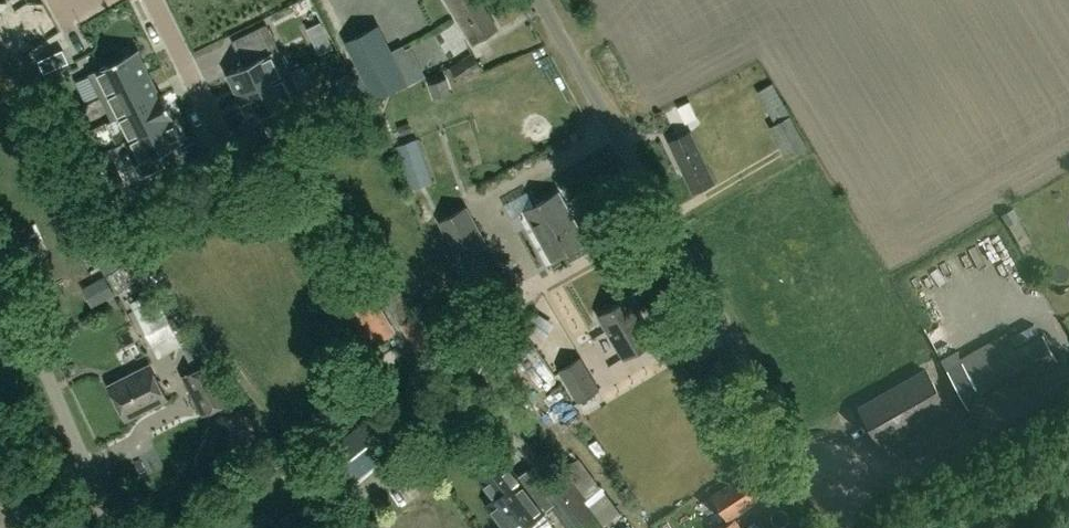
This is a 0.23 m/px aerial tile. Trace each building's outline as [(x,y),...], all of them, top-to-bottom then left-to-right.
[(183,26),(191,52),(207,48),(213,67),(262,52),(255,32),(278,25),(271,0),(270,0),(183,26)] [(481,0),(446,0),(472,43),(498,27),(481,0)] [(508,1),(495,10),(505,24),(518,17),(508,1)] [(375,99),(406,83),(407,82),(391,51),(378,25),(348,41),(346,42),(375,99)] [(71,44),(46,56),(53,69),(78,56),(71,44)] [(400,44),(390,49),(407,82),(424,75),(407,45),(401,48),(400,44)] [(460,82),(482,67),(467,45),(452,55),(457,63),(450,67),(460,82)] [(96,70),(107,93),(149,72),(137,49),(96,70)] [(269,50),(225,73),(237,96),(281,73),(269,50)] [(107,93),(119,116),(161,95),(149,72),(107,93)] [(281,73),(237,96),(249,119),(293,97),(281,73)] [(449,89),(445,78),(429,83),(433,95),(449,89)] [(785,158),(806,146),(772,82),(757,91),(775,124),(769,127),(785,158)] [(174,116),(162,94),(161,95),(119,116),(130,138),(172,117),(174,116)] [(78,107),(63,115),(69,127),(84,119),(78,107)] [(130,138),(142,162),(184,141),(172,117),(130,138)] [(411,131),(407,123),(396,127),(400,135),(411,131)] [(670,142),(693,190),(714,180),(691,132),(670,142)] [(432,181),(417,138),(394,146),(409,189),(432,181)] [(89,144),(74,151),(80,163),(95,156),(89,144)] [(524,210),(551,259),(585,240),(559,191),(524,210)] [(488,245),(466,205),(438,221),(460,261),(488,245)] [(1010,224),(1020,218),(1021,217),(1015,207),(1003,214),(1009,225),(1010,224)] [(98,263),(103,272),(116,265),(111,256),(98,263)] [(496,301),(518,297),(512,259),(490,262),(496,301)] [(104,275),(83,287),(92,304),(113,293),(104,275)] [(370,290),(344,306),(369,347),(395,330),(370,290)] [(385,300),(425,363),(443,352),(436,340),(446,334),(436,318),(444,313),(436,301),(415,314),(400,291),(385,300)] [(136,308),(158,357),(182,346),(180,341),(189,337),(179,316),(169,321),(158,297),(136,308)] [(598,315),(624,358),(655,339),(629,297),(598,315)] [(538,335),(548,320),(532,309),(522,324),(538,335)] [(1044,333),(970,374),(963,360),(948,368),(970,408),(1058,360),(1044,333)] [(600,388),(580,356),(558,369),(578,402),(600,388)] [(182,374),(202,415),(232,400),(212,360),(182,374)] [(149,363),(108,385),(125,419),(167,398),(149,363)] [(881,445),(950,406),(926,365),(858,404),(881,445)] [(373,416),(331,451),(351,475),(393,440),(373,416)] [(243,445),(249,443),(253,438),(251,432),(245,429),(239,431),(236,436),(238,442),(243,445)] [(486,501),(508,527),(534,527),(546,518),(540,511),(550,504),(568,527),(576,527),(598,512),(587,497),(600,487),(579,459),(562,471),(566,476),(547,490),(530,468),(517,477),(506,462),(482,479),(494,494),(486,501)] [(750,470),(713,494),(729,519),(766,495),(750,470)] [(737,517),(720,527),(761,527),(757,521),(775,508),(766,496),(737,517)]
